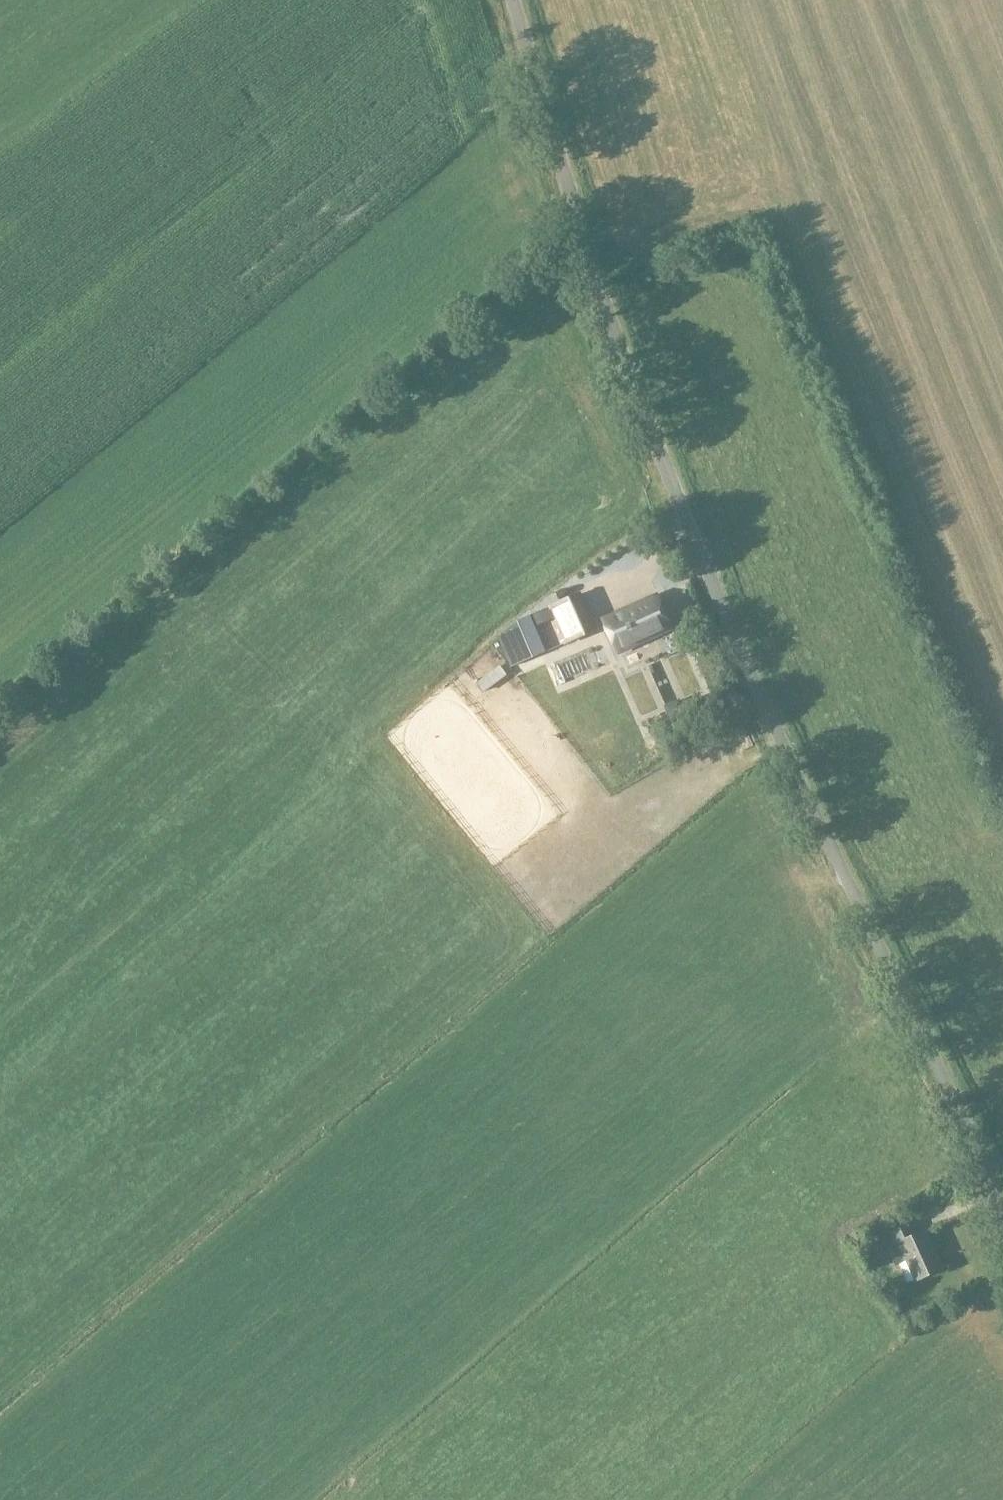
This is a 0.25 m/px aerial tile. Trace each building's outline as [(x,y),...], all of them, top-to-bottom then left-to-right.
[(546,606),(564,644),(594,630),(579,593),(546,606)] [(615,652),(670,628),(655,594),(600,619),(615,652)] [(559,674),(585,666),(581,653),(555,661),(559,674)] [(470,674),(479,689),(503,674),(494,660),(470,674)] [(885,1234),(890,1245),(884,1248),(892,1265),(903,1260),(913,1281),(940,1269),(923,1230),(911,1235),(906,1224),(885,1234)]
